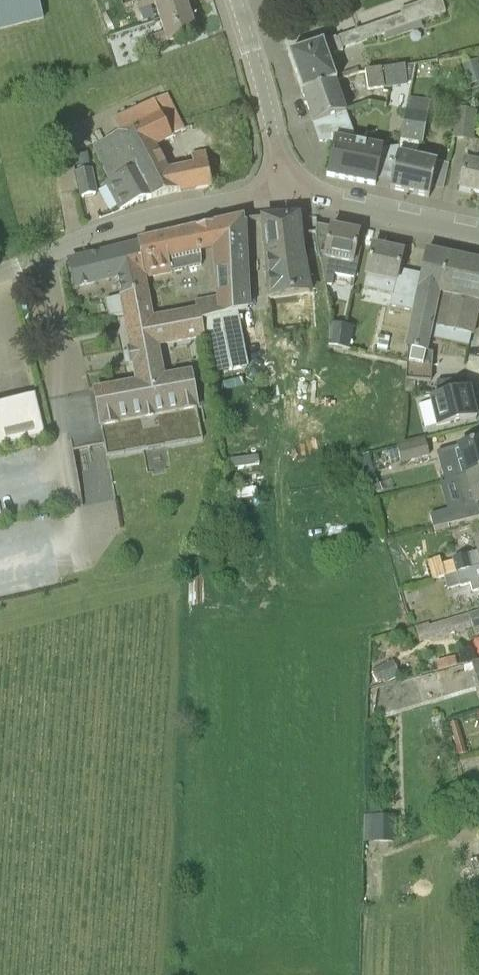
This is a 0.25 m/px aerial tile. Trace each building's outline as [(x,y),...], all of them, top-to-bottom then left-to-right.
[(42,15),(38,0),(0,0),(0,27),(42,15)] [(188,10),(185,0),(138,0),(137,0),(140,11),(156,5),(160,19),(188,10)] [(196,33),(188,10),(160,19),(165,33),(149,38),(152,47),(196,33)] [(405,27),(401,15),(338,37),(342,49),(384,34),(405,27)] [(343,52),(342,49),(338,37),(288,55),(302,94),(336,81),(328,57),(343,52)] [(478,74),(478,64),(478,60),(462,66),(467,78),(478,74)] [(404,65),(383,69),(385,89),(407,86),(404,65)] [(385,89),(383,69),(365,71),(368,92),(385,89)] [(313,124),(347,113),(336,81),(302,94),(313,124)] [(153,145),(183,131),(183,128),(168,95),(115,120),(121,134),(137,166),(154,198),(171,193),(178,192),(212,187),(206,152),(192,153),(192,164),(167,171),(153,145)] [(422,145),(428,115),(430,101),(408,97),(397,153),(398,153),(390,189),(429,198),(437,164),(417,159),(419,144),(422,145)] [(456,109),(452,140),(470,142),(471,140),(473,141),(477,112),(456,109)] [(351,125),(347,113),(313,124),(320,142),(334,141),(337,141),(339,129),(351,125)] [(334,141),(328,176),(375,186),(382,150),(358,145),(351,125),(339,129),(337,141),(334,141)] [(137,166),(121,134),(96,147),(112,181),(137,166)] [(473,141),(471,140),(470,142),(466,161),(465,161),(459,189),(478,193),(478,142),(473,141)] [(74,156),(75,168),(89,166),(88,154),(74,156)] [(138,203),(154,198),(137,166),(112,181),(106,183),(121,210),(138,203)] [(83,197),(96,194),(92,168),(77,171),(83,197)] [(304,279),(301,258),(297,217),(263,219),(267,259),(270,297),(307,293),(304,279)] [(122,318),(128,346),(123,347),(126,363),(131,362),(135,380),(95,389),(95,390),(102,426),(197,408),(198,408),(191,373),(163,378),(157,345),(205,336),(202,324),(204,323),(237,313),(248,310),(243,218),(196,228),(201,249),(214,247),(220,296),(195,301),(196,310),(151,320),(146,292),(125,297),(127,313),(128,317),(122,318)] [(355,279),(361,249),(356,248),(359,233),(331,227),(322,268),(325,284),(332,286),(334,274),(355,279)] [(196,228),(138,241),(139,246),(144,281),(172,276),(171,271),(203,264),(201,249),(196,228)] [(88,258),(69,263),(74,288),(95,283),(105,281),(107,280),(118,278),(119,280),(121,279),(125,297),(146,292),(144,281),(139,246),(111,253),(100,255),(99,255),(88,258)] [(415,299),(420,276),(398,271),(402,252),(373,246),(363,288),(392,295),(389,306),(412,311),(415,299)] [(447,255),(427,250),(421,277),(420,276),(415,299),(412,311),(405,347),(409,349),(407,380),(413,381),(421,381),(430,382),(432,353),(425,351),(428,336),(431,324),(438,293),(442,276),(447,255)] [(438,293),(478,302),(478,262),(447,255),(442,276),(438,293)] [(478,304),(478,302),(438,293),(431,324),(472,334),(478,304)] [(108,317),(127,313),(125,297),(105,300),(108,317)] [(248,368),(237,313),(204,323),(212,375),(248,368)] [(331,323),(328,346),(340,347),(343,325),(331,323)] [(431,324),(428,336),(470,347),(472,334),(431,324)] [(343,325),(340,347),(350,349),(353,326),(343,325)] [(437,428),(477,418),(473,404),(478,403),(475,388),(462,391),(459,380),(437,381),(439,397),(430,400),(437,428)] [(102,426),(95,390),(60,397),(71,451),(105,444),(108,456),(203,439),(197,408),(102,426)] [(44,436),(34,396),(0,404),(0,447),(44,436)] [(397,447),(401,463),(429,457),(426,440),(397,447)] [(467,475),(478,472),(478,440),(437,451),(440,463),(463,458),(467,475)] [(360,456),(366,479),(376,476),(370,454),(360,456)] [(467,475),(471,488),(448,494),(452,510),(478,502),(478,472),(467,475)] [(370,495),(380,492),(376,476),(366,479),(370,495)] [(478,566),(478,540),(475,541),(478,551),(467,554),(452,559),(452,561),(442,564),(446,576),(456,573),(471,569),(478,566)] [(456,573),(460,586),(460,587),(470,584),(472,592),(478,590),(478,566),(471,569),(456,573)] [(448,589),(460,586),(456,573),(446,576),(444,577),(448,589)] [(429,627),(428,624),(416,628),(420,644),(472,628),(475,637),(478,635),(478,612),(429,627)] [(378,683),(399,672),(392,661),(371,672),(378,683)] [(458,755),(470,751),(461,722),(450,725),(458,755)] [(372,841),(396,840),(397,816),(373,817),(372,841)]
